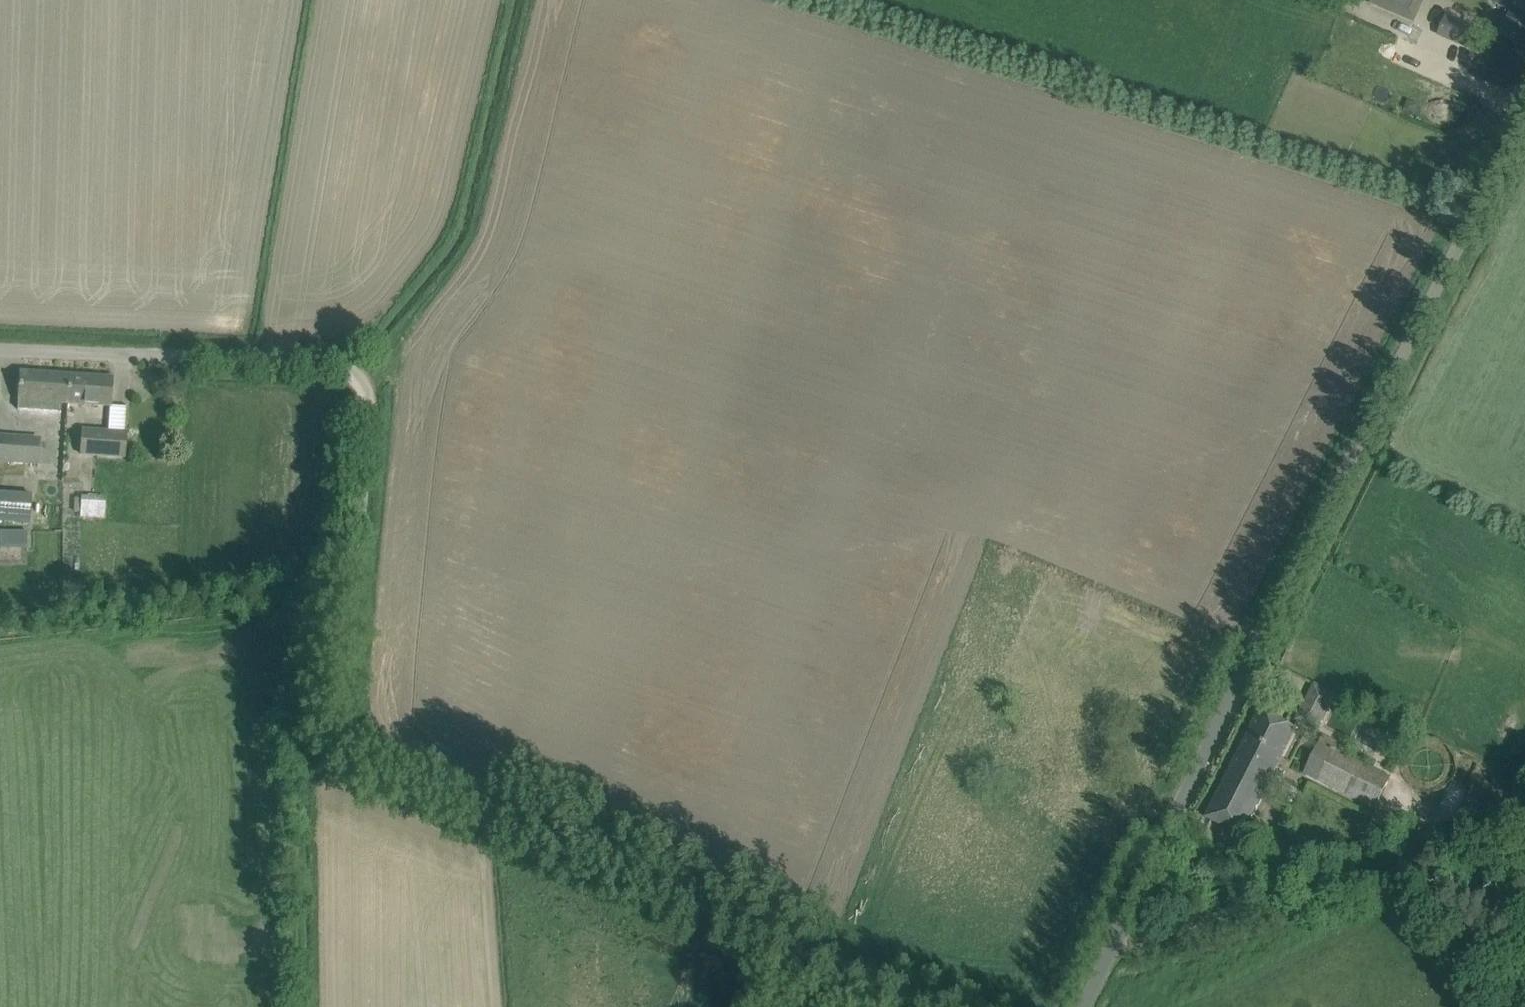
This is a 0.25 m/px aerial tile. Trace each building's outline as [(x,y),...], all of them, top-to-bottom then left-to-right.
[(1368,4),(1414,24),(1425,0),(1370,0),(1368,4)] [(1492,1),(1511,12),(1499,34),(1524,48),(1524,0),(1493,0),(1492,1)] [(1445,18),(1439,33),(1463,43),(1469,28),(1445,18)] [(67,403),(68,375),(20,372),(17,410),(61,412),(61,403),(67,403)] [(110,406),(110,398),(112,378),(68,375),(67,403),(110,406)] [(83,415),(109,415),(109,406),(83,405),(83,415)] [(81,430),(80,454),(124,457),(125,433),(81,430)] [(39,439),(0,436),(0,461),(38,463),(39,439)] [(30,524),(32,494),(0,492),(0,522),(30,524)] [(74,498),(73,512),(80,512),(79,518),(103,520),(105,498),(81,496),(81,498),(74,498)] [(0,530),(0,548),(27,548),(27,531),(0,530)] [(1296,728),(1277,719),(1259,710),(1205,817),(1242,836),(1296,728)] [(1301,710),(1295,722),(1318,733),(1324,721),(1301,710)] [(1304,773),(1375,808),(1391,775),(1320,740),(1304,773)]
